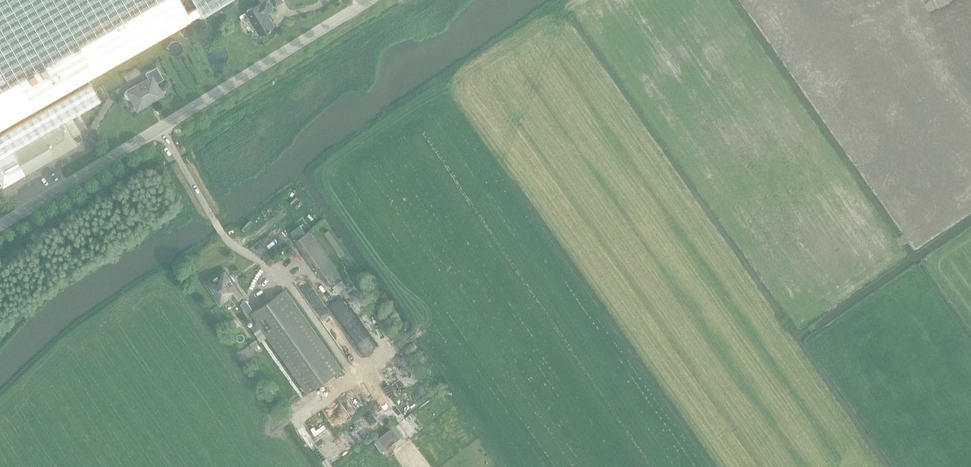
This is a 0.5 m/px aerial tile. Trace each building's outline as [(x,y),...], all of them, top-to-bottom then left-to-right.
[(160,0),(0,0),(0,91),(160,0)] [(191,19),(187,12),(180,0),(160,0),(0,91),(0,129),(191,19)] [(197,6),(187,12),(191,19),(202,13),(204,17),(232,0),(194,0),(197,6)] [(282,1),(282,0),(268,0),(267,0),(261,4),(260,3),(246,12),(251,20),(247,22),(251,29),(255,27),(260,35),(274,27),(266,13),(273,9),(272,8),(282,1)] [(156,83),(163,79),(156,66),(145,73),(149,79),(136,86),(135,85),(126,90),(126,91),(124,93),(124,95),(125,98),(128,99),(131,99),(137,109),(163,95),(156,83)] [(2,187),(77,144),(63,122),(86,109),(100,101),(90,83),(0,135),(0,183),(2,187)] [(310,230),(309,231),(296,240),(327,283),(341,274),(310,230)] [(346,253),(329,230),(324,233),(341,256),(346,253)] [(349,259),(343,263),(347,269),(353,265),(349,259)] [(235,300),(243,295),(225,269),(206,283),(221,304),(232,296),(235,300)] [(342,280),(339,275),(329,282),(333,287),(342,280)] [(341,368),(309,323),(285,289),(251,313),(307,393),(341,368)] [(247,300),(241,304),(247,312),(252,308),(247,300)] [(254,349),(259,345),(255,340),(250,344),(254,349)]
